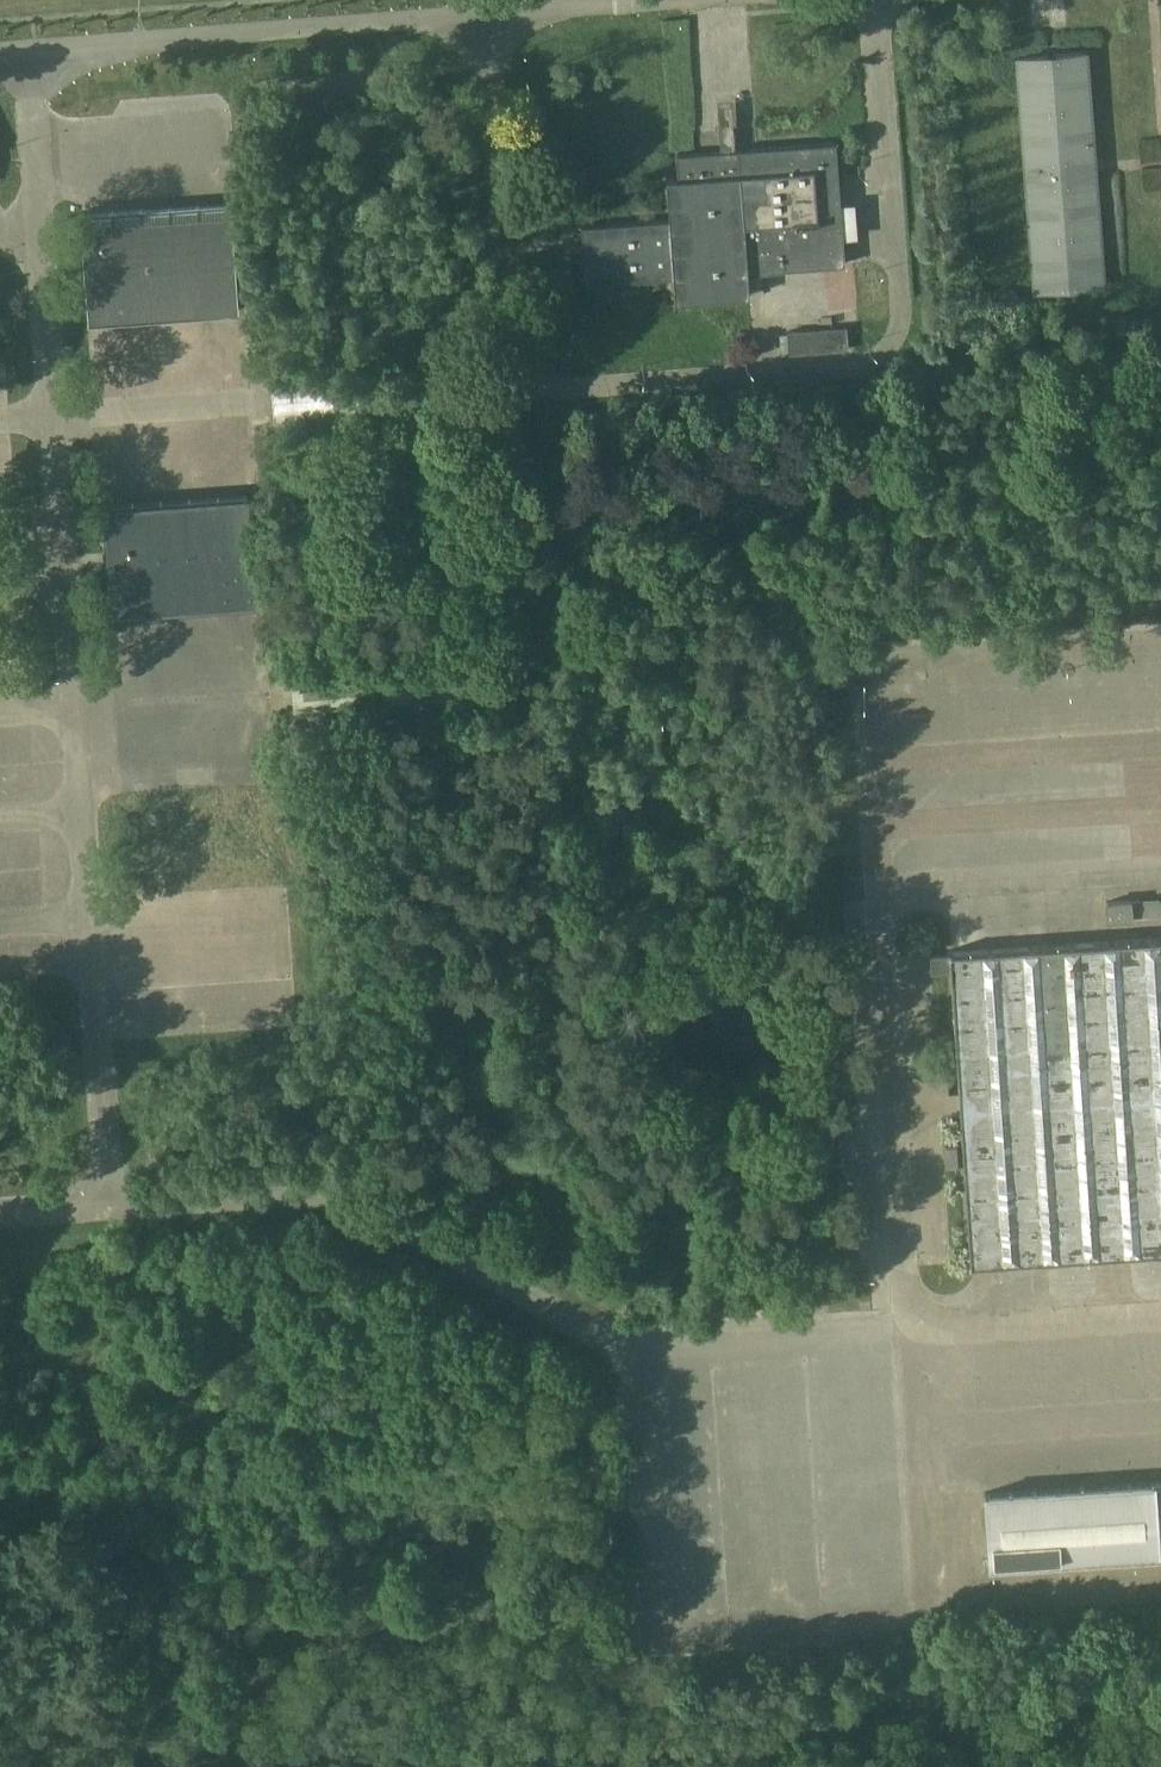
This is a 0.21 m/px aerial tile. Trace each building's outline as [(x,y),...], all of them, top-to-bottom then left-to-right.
[(1103,286),(1095,179),(1085,53),(1018,58),(1036,291),(1103,286)] [(845,264),(843,239),(836,143),(735,150),(734,134),(719,135),(720,152),(676,155),(678,179),(666,179),(669,220),(582,227),(586,284),(674,277),(675,301),(749,295),(747,271),(845,264)] [(237,312),(229,202),(83,212),(91,322),(237,312)] [(781,352),(789,351),(789,354),(848,350),(846,328),(788,332),(788,335),(780,336),(781,352)] [(272,377),(275,425),(275,429),(416,419),(413,380),(412,367),(272,377)] [(254,602),(247,497),(104,507),(111,613),(254,602)] [(291,676),(294,715),(459,703),(455,650),(290,662),(291,676)] [(1130,901),(1107,902),(1108,920),(1131,918),(1160,915),(1160,899),(1130,901)] [(960,1116),(970,1264),(1160,1251),(1160,937),(949,951),(949,955),(930,956),(931,974),(951,972),(960,1116)] [(945,1148),(946,1167),(958,1166),(957,1147),(945,1148)] [(985,1493),(989,1563),(1160,1552),(1160,1482),(985,1493)]
